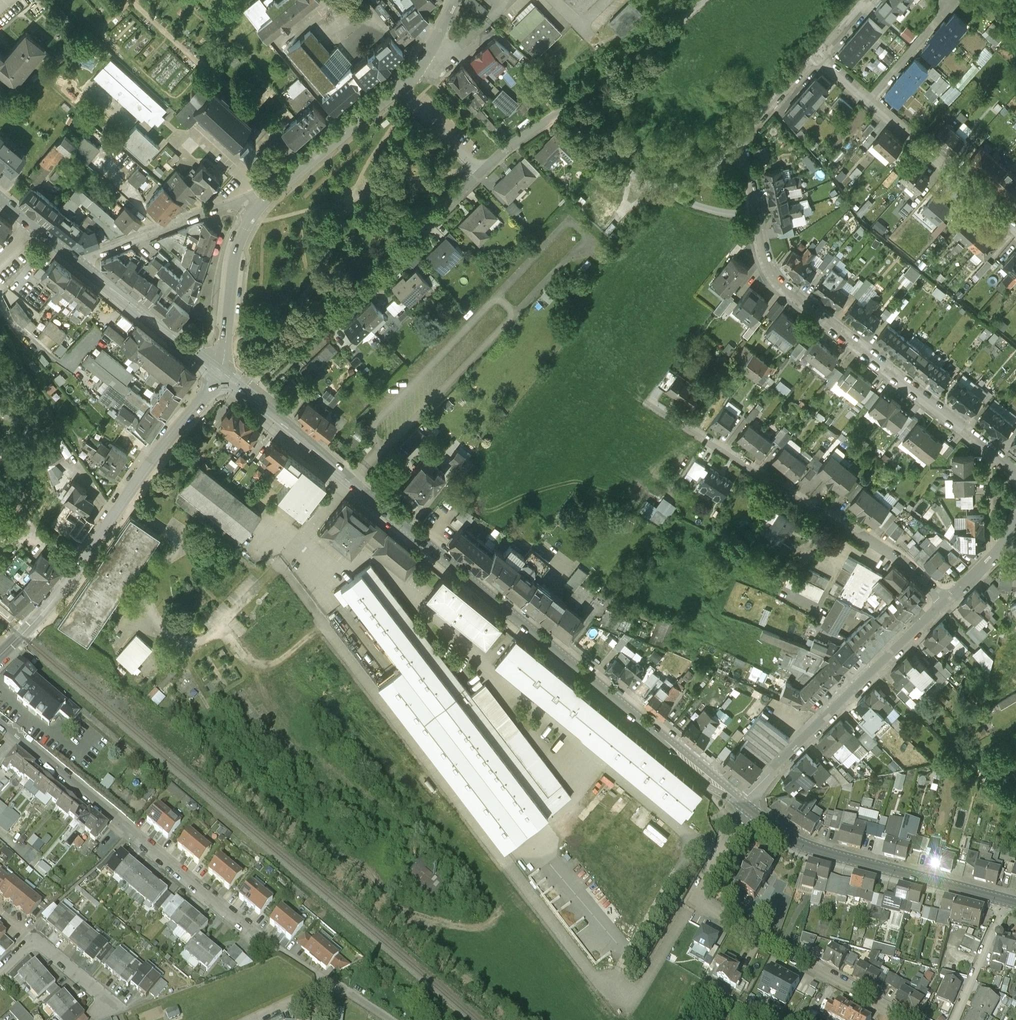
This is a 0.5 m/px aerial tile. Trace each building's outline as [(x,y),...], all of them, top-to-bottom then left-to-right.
[(277,4),(274,0),(263,0),(262,1),(261,0),(255,0),(243,10),(257,27),(267,39),(282,27),(285,31),(291,26),(288,22),(316,0),(283,0),(277,4)] [(423,12),(435,1),(434,0),(414,0),(423,12)] [(476,0),(465,0),(464,1),(481,16),(487,9),(476,0)] [(580,12),(593,0),(568,0),(580,12)] [(609,21),(623,35),(651,7),(644,0),(631,0),(609,21)] [(651,7),(656,12),(669,0),(644,0),(651,7)] [(877,9),(889,20),(899,9),(901,11),(905,7),(903,6),(908,0),(910,2),(911,0),(885,0),(877,9)] [(395,23),(379,2),(374,6),(390,27),(395,23)] [(415,3),(401,14),(403,17),(415,31),(427,18),(415,3)] [(535,6),(520,21),(516,17),(512,21),(516,25),(510,30),(535,57),(562,33),(535,6)] [(945,22),(941,26),(942,27),(935,36),(933,34),(930,38),(932,40),(924,49),(936,60),(946,50),(948,52),(952,48),(950,46),(955,41),(957,42),(961,38),(958,36),(968,25),(955,14),(947,24),(945,22)] [(415,31),(403,17),(395,23),(390,27),(402,42),(415,31)] [(869,18),(858,30),(857,30),(850,39),(839,52),(852,62),(864,49),(869,43),(881,28),(869,18)] [(391,35),(374,49),(375,50),(367,56),(352,68),(349,66),(352,64),(337,46),(329,52),(310,30),(288,49),(323,89),(325,87),(329,92),(322,98),(334,111),(344,103),(345,103),(350,99),(349,98),(359,90),(358,88),(364,83),(365,85),(380,72),(380,73),(389,65),(388,64),(404,50),(391,35)] [(5,57),(2,55),(2,56),(0,58),(0,71),(13,82),(18,76),(19,77),(35,58),(35,59),(45,48),(32,37),(30,39),(24,34),(5,57)] [(371,44),(365,38),(360,41),(366,48),(371,44)] [(509,51),(495,39),(488,45),(500,59),(503,56),(509,51)] [(476,55),(470,59),(482,74),(490,67),(495,73),(505,65),(500,59),(488,45),(482,50),(481,49),(475,54),(476,55)] [(518,60),(509,51),(503,56),(513,65),(518,60)] [(173,79),(183,63),(165,52),(152,73),(165,81),(168,76),(173,79)] [(110,57),(93,75),(140,118),(121,139),(145,161),(159,145),(145,132),(166,109),(110,57)] [(915,58),(904,70),(896,79),(897,79),(886,92),(898,103),(910,89),(911,89),(916,83),(928,69),(915,58)] [(933,64),(927,70),(936,79),(924,92),(933,100),(951,81),(933,64)] [(462,66),(448,78),(461,93),(475,81),(462,66)] [(298,78),(285,89),(293,98),(305,86),(298,78)] [(815,78),(804,90),(796,99),(785,111),(798,123),(810,109),(810,110),(816,103),(828,89),(815,78)] [(533,79),(527,86),(531,90),(537,83),(533,79)] [(232,105),(227,100),(226,98),(229,95),(216,82),(211,88),(212,89),(209,92),(210,92),(209,94),(205,94),(203,92),(202,93),(203,95),(200,98),(198,98),(197,99),(200,99),(200,104),(197,105),(198,107),(200,105),(201,105),(203,108),(197,114),(203,119),(204,121),(207,121),(213,126),(211,128),(212,129),(218,134),(218,135),(220,133),(226,138),(224,141),(225,141),(227,139),(233,145),(233,148),(234,148),(234,145),(238,140),(240,142),(240,143),(241,144),(244,144),(245,145),(244,146),(245,147),(246,146),(247,146),(247,145),(249,147),(249,146),(248,145),(248,144),(252,139),(253,139),(255,140),(255,139),(254,138),(254,137),(256,136),(254,135),(253,136),(250,133),(250,132),(248,130),(252,125),(255,125),(255,124),(253,124),(247,118),(249,116),(247,115),(245,117),(240,112),(242,110),(241,109),(240,110),(234,105),(235,104),(234,103),(232,105)] [(941,95),(949,103),(962,90),(953,82),(941,95)] [(477,96),(471,101),(466,105),(474,114),(478,111),(476,108),(482,104),(480,102),(487,96),(478,86),(474,90),(477,96)] [(518,107),(501,91),(492,101),(510,116),(518,107)] [(853,108),(839,96),(831,105),(845,117),(853,108)] [(312,105),(296,119),(309,133),(325,119),(312,105)] [(967,116),(961,111),(957,116),(963,121),(966,117),(967,116)] [(967,116),(966,117),(963,121),(969,126),(972,122),(967,116)] [(309,133),(296,119),(282,132),(286,136),(283,138),(288,143),(290,141),(294,146),(309,133)] [(947,122),(934,136),(943,144),(956,130),(947,122)] [(870,123),(862,132),(867,136),(875,127),(870,123)] [(1005,124),(996,134),(1000,138),(1009,128),(1005,124)] [(583,142),(568,128),(563,134),(578,148),(583,142)] [(886,128),(873,142),(882,150),(895,136),(886,128)] [(12,170),(17,163),(27,152),(0,130),(0,160),(12,170)] [(559,130),(536,153),(548,164),(564,148),(572,157),(580,149),(578,148),(563,134),(559,130)] [(956,130),(943,144),(952,152),(964,138),(956,130)] [(65,132),(28,175),(36,181),(63,149),(69,153),(71,150),(78,142),(65,132)] [(84,135),(71,150),(86,163),(99,148),(84,135)] [(895,136),(882,150),(891,158),(903,144),(895,136)] [(182,145),(167,160),(173,165),(187,150),(182,145)] [(981,146),(969,160),(978,168),(990,154),(981,146)] [(808,154),(803,157),(808,164),(810,163),(812,167),(808,169),(810,172),(818,167),(814,160),(812,161),(808,154)] [(990,154),(978,168),(986,175),(999,161),(990,154)] [(521,160),(494,186),(509,201),(514,195),(513,193),(521,185),(523,187),(535,174),(521,160)] [(1008,169),(999,161),(986,175),(1009,196),(1015,188),(1015,176),(1012,173),(1013,173),(1008,169)] [(912,162),(899,176),(908,184),(921,170),(912,162)] [(17,163),(12,170),(9,173),(15,177),(23,168),(17,163)] [(191,170),(185,177),(177,170),(163,186),(180,201),(184,204),(198,188),(205,195),(213,185),(214,186),(220,179),(202,163),(196,170),(193,167),(190,170),(191,170)] [(57,169),(50,177),(54,181),(62,173),(57,169)] [(781,169),(764,172),(767,187),(796,181),(796,180),(795,176),(783,179),(781,169)] [(921,170),(908,184),(917,192),(929,177),(921,170)] [(796,181),(767,187),(770,200),(787,197),(785,188),(797,186),(796,181)] [(59,208),(31,185),(19,200),(48,223),(59,209),(59,208)] [(85,193),(77,186),(59,208),(59,209),(67,215),(80,199),(85,193)] [(180,201),(163,186),(146,205),(163,220),(180,201)] [(85,193),(80,199),(84,203),(90,197),(85,193)] [(950,209),(935,196),(923,209),(929,214),(923,220),(932,228),(938,222),(950,209)] [(114,218),(90,197),(84,203),(86,205),(85,205),(91,210),(119,235),(129,231),(126,229),(114,218)] [(787,197),(770,200),(773,213),(801,208),(800,203),(788,205),(787,197)] [(483,201),(468,216),(468,215),(460,222),(480,242),(489,233),(484,228),(497,215),(483,201)] [(907,202),(903,207),(908,212),(913,206),(907,202)] [(517,211),(510,204),(506,208),(514,215),(517,211)] [(141,220),(126,207),(114,218),(126,229),(132,222),(136,226),(141,220)] [(801,208),(773,213),(775,228),(792,225),(790,215),(802,213),(801,208)] [(67,215),(59,209),(48,223),(71,242),(83,228),(82,227),(79,224),(67,215)] [(119,235),(91,210),(88,213),(92,216),(103,226),(112,238),(119,235)] [(88,213),(81,222),(84,225),(92,216),(88,213)] [(802,213),(790,215),(792,225),(804,222),(802,213)] [(11,225),(0,216),(0,239),(11,225)] [(967,218),(962,224),(961,223),(954,231),(958,235),(968,243),(980,229),(968,218),(967,218)] [(202,227),(195,248),(209,253),(217,233),(204,221),(202,227)] [(194,224),(178,231),(189,235),(186,242),(179,239),(180,237),(176,234),(176,231),(167,235),(187,245),(195,248),(202,227),(194,224)] [(88,232),(83,228),(71,242),(78,247),(78,248),(83,249),(83,248),(99,242),(95,229),(88,232)] [(980,229),(968,243),(971,246),(969,248),(974,253),(989,236),(980,229)] [(459,240),(450,230),(445,234),(447,236),(455,244),(459,240)] [(158,238),(166,248),(171,244),(170,243),(171,241),(163,233),(158,238)] [(447,236),(433,250),(432,249),(426,254),(442,271),(450,263),(450,262),(461,251),(455,244),(447,236)] [(989,236),(974,253),(980,258),(982,256),(985,259),(998,244),(989,236)] [(822,237),(812,250),(816,253),(816,254),(827,241),(822,237)] [(738,242),(730,251),(735,255),(743,245),(738,242)] [(958,243),(951,251),(956,256),(963,248),(958,243)] [(195,248),(187,245),(182,260),(181,260),(187,265),(201,278),(209,253),(195,248)] [(801,257),(793,251),(782,264),(794,273),(812,250),(808,247),(801,257)] [(131,249),(101,261),(100,265),(115,277),(130,257),(133,254),(135,252),(131,249)] [(812,250),(794,273),(806,282),(816,269),(818,266),(819,264),(812,258),(816,254),(816,253),(812,250)] [(819,264),(818,266),(823,269),(835,254),(830,250),(819,264)] [(1014,253),(1003,265),(1011,272),(1003,281),(1006,284),(1015,273),(1015,254),(1014,253)] [(823,269),(823,270),(827,273),(833,266),(833,267),(840,258),(835,254),(823,269)] [(130,257),(115,277),(126,286),(137,272),(131,267),(136,262),(130,257)] [(155,257),(148,264),(149,267),(149,269),(153,274),(157,268),(161,263),(155,257)] [(733,257),(714,281),(730,293),(748,270),(733,257)] [(70,273),(54,259),(46,269),(43,273),(50,278),(60,286),(70,273)] [(181,260),(182,260),(181,260),(178,264),(183,269),(187,265),(181,260)] [(987,260),(975,273),(980,278),(992,264),(987,260)] [(179,278),(161,263),(157,268),(170,279),(181,289),(193,299),(201,278),(187,265),(183,269),(183,273),(179,278)] [(898,280),(911,288),(921,271),(908,263),(898,280)] [(41,266),(35,275),(39,278),(41,275),(43,273),(46,269),(41,266)] [(142,272),(140,274),(143,276),(143,275),(151,281),(154,276),(153,274),(149,269),(149,267),(147,266),(142,272)] [(824,276),(814,289),(826,298),(844,275),(833,267),(833,266),(827,273),(825,276),(824,276)] [(425,277),(416,268),(403,281),(400,277),(392,286),(409,304),(431,283),(425,277)] [(137,272),(126,286),(139,296),(151,281),(143,275),(143,276),(140,274),(142,272),(140,270),(137,272)] [(440,282),(430,272),(425,277),(431,283),(435,288),(440,282)] [(60,286),(59,287),(69,295),(81,281),(70,273),(60,286)] [(170,279),(162,273),(159,277),(158,281),(155,284),(161,290),(170,279)] [(1006,284),(1010,288),(1015,281),(1015,273),(1006,284)] [(844,275),(826,298),(838,307),(848,294),(840,288),(848,278),(844,275)] [(859,278),(850,290),(855,294),(864,282),(859,278)] [(864,282),(855,294),(858,297),(860,298),(864,292),(872,282),(867,278),(864,282)] [(161,290),(155,297),(159,301),(164,295),(170,288),(177,294),(181,289),(170,279),(161,290)] [(98,294),(81,281),(69,295),(65,301),(76,310),(82,315),(98,294)] [(151,281),(139,296),(149,304),(155,297),(161,290),(155,284),(151,281)] [(750,287),(739,302),(738,302),(734,308),(752,322),(757,317),(768,302),(750,287)] [(864,292),(860,298),(858,297),(856,300),(864,307),(871,297),(864,292)] [(164,295),(159,301),(155,297),(149,304),(177,326),(189,311),(173,299),(170,303),(168,301),(169,300),(167,299),(166,300),(165,299),(166,297),(164,295)] [(385,304),(394,314),(402,308),(393,297),(385,304)] [(725,297),(715,311),(721,315),(725,310),(731,302),(725,297)] [(871,297),(864,307),(868,310),(875,300),(871,297)] [(731,302),(725,310),(730,313),(734,308),(738,302),(734,299),(731,302)] [(383,313),(371,300),(357,313),(369,326),(383,313)] [(777,300),(768,313),(774,318),(784,305),(777,300)] [(856,300),(845,314),(857,323),(868,310),(864,307),(856,300)] [(875,300),(868,310),(872,313),(879,303),(875,300)] [(30,319),(17,302),(10,309),(15,320),(30,333),(36,326),(30,319)] [(924,304),(915,314),(918,316),(927,306),(924,304)] [(885,317),(889,310),(884,307),(880,315),(885,317)] [(405,309),(398,316),(402,321),(409,314),(405,309)] [(76,310),(70,317),(76,322),(82,315),(76,310)] [(868,310),(857,323),(869,332),(880,319),(872,313),(868,310)] [(893,310),(886,319),(891,323),(897,314),(893,310)] [(782,312),(765,334),(775,342),(792,320),(782,312)] [(132,323),(121,313),(115,320),(126,331),(132,323)] [(357,313),(343,326),(355,339),(369,326),(357,313)] [(752,322),(744,334),(748,338),(761,321),(757,317),(752,322)] [(67,334),(50,320),(43,330),(60,343),(67,334)] [(792,320),(775,342),(785,350),(802,328),(792,320)] [(136,325),(121,344),(136,356),(150,338),(136,325)] [(898,334),(887,325),(877,339),(888,347),(898,334)] [(122,336),(109,326),(105,331),(118,341),(122,336)] [(903,327),(898,334),(888,347),(898,355),(914,336),(903,327)] [(914,336),(898,355),(908,363),(924,344),(914,336)] [(150,338),(136,356),(152,370),(161,377),(165,380),(180,392),(195,373),(150,338)] [(815,340),(805,353),(816,362),(826,348),(815,340)] [(329,341),(325,345),(333,354),(337,349),(329,341)] [(736,347),(729,342),(723,350),(730,355),(736,347)] [(753,352),(743,344),(737,351),(741,354),(747,359),(755,365),(761,358),(753,352)] [(924,344),(908,363),(919,371),(934,352),(924,344)] [(333,354),(325,345),(321,350),(329,358),(333,354)] [(826,348),(816,362),(827,371),(832,365),(838,357),(826,348)] [(329,358),(321,350),(316,354),(324,362),(329,358)] [(934,352),(919,371),(929,380),(944,360),(945,360),(948,356),(941,351),(938,356),(934,353),(934,352)] [(136,392),(90,354),(83,362),(109,383),(96,399),(114,415),(116,412),(121,416),(128,421),(134,413),(124,406),(126,405),(135,411),(138,407),(144,412),(150,403),(142,397),(136,392)] [(324,362),(316,354),(312,358),(320,366),(324,362)] [(747,359),(741,354),(739,356),(738,355),(736,358),(743,364),(747,359)] [(356,356),(350,361),(355,366),(361,360),(356,356)] [(955,361),(949,356),(948,356),(945,360),(944,360),(951,366),(955,361)] [(320,366),(312,358),(308,362),(316,370),(320,366)] [(768,364),(761,358),(755,365),(762,371),(766,366),(768,364)] [(743,364),(742,366),(749,372),(755,365),(747,359),(743,364)] [(951,366),(944,360),(929,380),(940,388),(950,375),(954,378),(959,372),(951,366)] [(316,370),(308,362),(304,366),(312,374),(316,370)] [(762,371),(755,365),(749,372),(758,379),(758,380),(762,383),(764,380),(767,382),(771,378),(766,374),(762,371)] [(837,369),(832,365),(827,371),(824,374),(830,379),(837,369)] [(312,374),(304,366),(299,370),(308,379),(312,374)] [(766,366),(762,371),(766,374),(768,372),(770,373),(772,371),(766,366)] [(843,373),(838,379),(849,388),(860,375),(848,366),(843,373)] [(670,367),(657,383),(667,390),(679,374),(670,367)] [(837,369),(830,379),(835,383),(838,379),(843,373),(837,369)] [(1006,381),(1011,385),(1015,378),(1015,369),(1006,381)] [(152,370),(136,392),(142,397),(155,380),(158,382),(161,377),(152,370)] [(700,389),(679,374),(667,390),(688,406),(700,389)] [(727,375),(719,385),(723,389),(731,378),(727,375)] [(871,384),(860,375),(849,388),(861,397),(871,384)] [(950,375),(945,382),(948,385),(954,378),(950,375)] [(165,380),(150,403),(165,415),(180,392),(165,380)] [(791,388),(780,380),(775,386),(786,395),(791,388)] [(970,390),(958,381),(948,394),(960,404),(970,390)] [(987,393),(975,384),(970,390),(982,400),(986,403),(992,395),(989,393),(988,392),(987,393)] [(970,390),(960,404),(972,413),(982,400),(970,390)] [(881,393),(869,409),(878,416),(878,415),(890,400),(881,393)] [(858,399),(850,409),(856,414),(864,404),(858,399)] [(890,400),(878,415),(887,421),(898,407),(899,407),(899,406),(890,399),(890,400)] [(1006,409),(995,400),(990,406),(1002,415),(1006,409)] [(307,401),(302,406),(294,416),(297,418),(298,417),(302,420),(301,421),(309,427),(321,412),(317,409),(307,401)] [(144,412),(138,421),(136,415),(134,413),(128,421),(131,423),(131,422),(149,438),(165,415),(150,403),(144,412)] [(321,404),(317,409),(321,412),(325,407),(326,405),(324,403),(322,405),(321,404)] [(737,416),(724,406),(710,425),(713,427),(715,424),(725,432),(737,416)] [(754,406),(746,417),(751,421),(759,410),(754,406)] [(990,406),(979,419),(991,428),(1002,415),(990,406)] [(329,410),(325,407),(321,412),(325,415),(329,410)] [(898,407),(887,421),(886,422),(895,429),(907,413),(899,407),(898,407)] [(233,411),(230,409),(221,419),(224,421),(221,425),(227,430),(225,432),(231,437),(246,419),(234,409),(233,411)] [(1006,409),(1002,415),(1013,424),(1015,421),(1015,417),(1006,409)] [(325,415),(321,412),(309,427),(316,433),(317,432),(321,436),(320,437),(323,439),(327,434),(331,429),(335,424),(325,415)] [(1002,415),(991,428),(1003,438),(1013,424),(1002,415)] [(913,416),(906,425),(911,429),(916,422),(916,423),(919,420),(913,416)] [(246,419),(231,437),(239,444),(241,442),(245,445),(248,441),(251,443),(259,434),(256,432),(258,429),(246,419)] [(911,429),(902,440),(911,447),(924,430),(921,427),(921,426),(916,423),(916,422),(911,429)] [(749,424),(739,437),(750,446),(761,433),(749,424)] [(780,429),(773,439),(779,443),(786,434),(780,429)] [(924,430),(911,447),(920,454),(933,437),(929,434),(930,433),(925,429),(924,430)] [(51,439),(67,456),(74,449),(58,432),(51,439)] [(761,433),(750,446),(761,455),(772,441),(761,433)] [(933,437),(920,454),(929,461),(938,449),(942,443),(937,439),(937,440),(933,437)] [(100,442),(95,439),(91,444),(96,448),(97,448),(100,442)] [(37,450),(46,465),(62,455),(53,440),(37,450)] [(942,443),(938,449),(942,453),(949,444),(944,440),(942,443)] [(91,444),(85,441),(82,446),(93,453),(96,448),(91,444)] [(126,454),(109,443),(106,446),(100,442),(97,448),(119,463),(123,458),(123,459),(126,454)] [(279,447),(273,442),(259,458),(263,462),(262,464),(265,467),(267,465),(273,470),(274,469),(273,469),(287,452),(280,447),(279,447)] [(949,444),(942,453),(947,457),(954,448),(949,444)] [(785,446),(773,459),(785,468),(796,455),(785,446)] [(119,463),(97,448),(96,448),(93,453),(100,458),(97,461),(100,463),(114,472),(117,468),(116,468),(119,463)] [(472,462),(457,450),(450,459),(465,470),(472,462)] [(300,465),(286,454),(287,453),(287,452),(273,469),(274,469),(288,480),(276,494),(300,513),(325,484),(301,465),(300,465)] [(832,453),(819,468),(827,475),(828,475),(840,461),(841,460),(832,453)] [(796,455),(785,468),(796,477),(807,464),(796,455)] [(246,460),(240,456),(236,460),(242,465),(246,460)] [(973,456),(953,456),(954,468),(955,468),(973,467),(973,466),(973,456)] [(224,465),(232,469),(237,462),(229,457),(224,465)] [(424,459),(404,483),(414,492),(421,498),(426,492),(430,494),(435,488),(434,488),(444,475),(424,459)] [(706,467),(696,461),(688,473),(698,479),(701,475),(705,478),(710,471),(705,468),(706,467)] [(840,461),(828,475),(827,475),(827,476),(836,484),(836,483),(848,468),(840,461)] [(260,514),(209,472),(212,468),(205,462),(202,466),(199,464),(178,489),(176,499),(234,547),(260,514)] [(973,467),(955,468),(955,478),(955,479),(974,478),(974,466),(973,466),(973,467)] [(813,467),(806,475),(810,479),(817,470),(813,467)] [(848,468),(836,483),(844,490),(857,475),(849,467),(848,468)] [(705,478),(700,486),(702,487),(701,489),(705,492),(707,490),(715,496),(714,497),(719,500),(720,499),(721,499),(732,481),(711,468),(705,478)] [(263,475),(257,470),(253,475),(259,480),(263,475)] [(273,475),(266,485),(270,488),(277,478),(273,475)] [(974,478),(955,479),(955,478),(954,478),(955,489),(972,488),(974,488),(974,478)] [(85,489),(72,481),(61,497),(67,501),(85,513),(93,501),(82,493),(85,489)] [(859,483),(847,496),(852,500),(863,486),(859,483)] [(852,500),(851,502),(860,509),(872,494),(872,495),(873,494),(863,486),(852,500)] [(872,494),(860,509),(859,510),(868,517),(869,516),(868,516),(880,501),(872,495),(872,494)] [(661,525),(675,503),(662,495),(648,517),(661,525)] [(972,495),(961,495),(962,507),(973,506),(972,495)] [(374,524),(345,499),(339,507),(326,521),(327,522),(320,529),(349,554),(363,538),(374,524)] [(85,513),(67,501),(61,509),(62,510),(74,520),(87,529),(94,519),(85,513)] [(880,501),(868,516),(869,516),(877,523),(889,508),(881,501),(880,501)] [(74,520),(62,510),(59,514),(72,524),(74,520)] [(780,513),(766,535),(781,545),(790,530),(793,532),(797,524),(780,513)] [(130,515),(57,621),(87,641),(159,535),(130,515)] [(984,515),(967,515),(967,525),(955,526),(955,530),(984,530),(984,515)] [(461,526),(453,519),(450,523),(458,530),(461,526)] [(87,529),(74,520),(72,524),(68,529),(81,538),(87,529)] [(894,521),(885,531),(890,535),(898,524),(894,521)] [(418,560),(374,524),(363,538),(376,548),(372,552),(403,578),(409,571),(413,573),(416,570),(412,567),(418,560)] [(898,524),(890,535),(896,540),(904,529),(898,524)] [(493,552),(461,526),(458,530),(448,541),(456,547),(456,548),(474,563),(475,563),(484,571),(484,570),(493,552)] [(984,530),(955,530),(955,536),(967,536),(967,545),(985,545),(984,530)] [(511,539),(502,533),(499,539),(507,544),(511,539)] [(944,538),(936,546),(931,541),(924,548),(932,555),(931,555),(944,568),(960,552),(944,538)] [(525,558),(511,547),(503,555),(517,567),(525,558)] [(924,548),(923,547),(914,557),(925,567),(927,565),(937,575),(944,568),(931,555),(932,555),(924,548)] [(503,555),(495,549),(493,552),(484,570),(488,574),(501,585),(517,567),(503,555)] [(525,558),(517,567),(501,585),(520,600),(536,582),(531,578),(537,571),(541,575),(550,565),(532,550),(525,558)] [(32,565),(18,553),(10,561),(4,569),(15,579),(23,585),(24,584),(37,597),(62,568),(41,553),(32,565)] [(0,562),(0,566),(4,569),(10,561),(5,557),(0,562)] [(883,574),(858,561),(852,572),(862,577),(874,583),(878,580),(883,574)] [(472,694),(370,563),(338,584),(340,587),(334,591),(344,605),(351,600),(400,665),(376,683),(503,848),(571,795),(486,684),(472,694)] [(1014,564),(1003,563),(1001,578),(1002,578),(1013,580),(1014,564)] [(910,581),(893,565),(886,573),(902,588),(899,592),(915,606),(926,595),(910,580),(910,581)] [(1,595),(5,591),(8,587),(15,593),(23,585),(15,579),(4,569),(0,566),(0,594),(1,595)] [(579,568),(572,577),(581,584),(588,575),(579,568)] [(802,578),(825,587),(828,577),(806,568),(802,578)] [(852,572),(839,597),(860,608),(863,609),(866,603),(868,599),(855,591),(862,577),(852,572)] [(572,577),(565,586),(574,593),(580,585),(581,584),(572,577)] [(1013,580),(1002,578),(1001,586),(1007,587),(1007,591),(1011,591),(1012,587),(1013,580)] [(499,625),(442,579),(427,597),(438,606),(437,607),(449,617),(450,616),(484,643),(499,625)] [(551,592),(537,580),(536,582),(520,600),(534,612),(551,592)] [(915,606),(899,592),(895,595),(892,592),(891,592),(878,580),(874,583),(873,585),(886,597),(890,601),(906,616),(915,606)] [(1001,590),(994,583),(989,587),(997,595),(1001,590)] [(37,597),(24,584),(15,593),(11,596),(5,591),(1,595),(8,601),(9,600),(21,612),(37,597)] [(565,603),(564,605),(575,613),(592,590),(580,585),(574,593),(565,603)] [(997,595),(989,587),(985,591),(993,600),(998,595),(997,595)] [(986,601),(976,589),(967,597),(983,614),(987,618),(993,612),(990,609),(992,607),(986,601)] [(839,597),(823,590),(821,594),(836,602),(828,615),(841,623),(847,612),(855,616),(856,614),(860,608),(839,597)] [(551,592),(534,612),(549,623),(564,605),(565,603),(551,592)] [(983,614),(967,597),(959,605),(979,627),(988,619),(987,618),(983,614)] [(906,616),(890,601),(881,611),(877,607),(866,603),(863,609),(897,625),(906,616)] [(575,613),(564,605),(549,623),(569,640),(584,621),(575,613)] [(606,608),(600,622),(617,629),(623,616),(606,608)] [(863,609),(860,608),(856,614),(867,619),(861,625),(880,643),(897,625),(863,609)] [(841,623),(828,615),(822,624),(836,631),(841,623)] [(657,617),(649,638),(664,644),(673,623),(657,617)] [(952,633),(942,622),(933,630),(950,647),(952,649),(955,646),(947,638),(952,633)] [(880,643),(861,625),(848,637),(861,651),(867,657),(880,643)] [(505,634),(498,629),(495,633),(501,639),(505,634)] [(950,647),(933,630),(925,638),(936,649),(937,648),(942,654),(947,649),(950,647)] [(136,634),(117,656),(132,669),(151,647),(136,634)] [(622,637),(615,646),(620,650),(627,641),(622,637)] [(829,657),(802,645),(780,637),(777,643),(794,651),(791,656),(786,654),(785,657),(781,665),(788,668),(789,664),(805,671),(805,670),(815,674),(817,672),(831,658),(828,657),(829,657)] [(848,637),(840,646),(828,641),(827,644),(814,639),(811,648),(830,655),(836,649),(849,664),(861,651),(848,637)] [(580,692),(571,685),(571,684),(562,677),(561,676),(561,677),(553,669),(552,669),(543,662),(543,661),(534,654),(533,654),(525,647),(525,646),(524,646),(515,639),(515,638),(494,664),(682,818),(703,792),(702,792),(693,785),(693,784),(684,777),(684,776),(684,777),(675,769),(674,769),(665,762),(666,762),(665,761),(656,754),(647,747),(647,746),(646,746),(638,739),(637,738),(636,738),(628,731),(627,730),(618,723),(609,716),(609,715),(600,708),(599,707),(599,708),(590,700),(591,700),(590,700),(581,693),(580,692)] [(955,646),(952,649),(955,652),(959,656),(968,647),(960,640),(955,646)] [(952,649),(950,647),(947,649),(952,655),(955,652),(952,649)] [(993,658),(982,647),(974,654),(990,671),(993,658)] [(829,657),(828,657),(831,658),(817,672),(829,684),(849,664),(836,649),(830,655),(829,657)] [(622,651),(612,664),(611,663),(606,669),(609,672),(609,673),(615,678),(631,658),(622,651)] [(926,674),(908,655),(899,663),(918,682),(926,674)] [(636,662),(631,658),(615,678),(622,683),(622,682),(626,685),(631,679),(630,678),(634,673),(639,678),(646,670),(645,670),(643,668),(644,668),(643,665),(639,662),(636,662)] [(952,672),(940,659),(934,665),(946,677),(952,672)] [(651,663),(645,670),(646,670),(639,678),(644,682),(656,667),(651,663)] [(786,683),(773,677),(778,667),(769,663),(759,685),(781,694),(786,683)] [(918,682),(899,663),(891,671),(896,676),(893,679),(900,686),(903,683),(910,690),(918,682)] [(19,665),(4,683),(10,688),(9,689),(13,693),(14,691),(20,696),(21,695),(34,680),(35,678),(19,665)] [(934,665),(928,670),(941,683),(947,677),(946,677),(934,665)] [(815,674),(805,670),(805,671),(798,677),(805,684),(800,689),(812,701),(829,684),(817,672),(815,674)] [(918,682),(925,690),(925,689),(933,680),(926,674),(918,682)] [(667,677),(661,684),(668,691),(674,683),(667,677)] [(58,700),(34,680),(21,695),(34,706),(33,707),(37,711),(38,710),(52,722),(62,710),(73,719),(78,713),(60,698),(58,700)] [(674,683),(668,691),(676,697),(682,689),(674,683)] [(800,689),(786,683),(781,694),(807,706),(812,701),(800,689)] [(661,684),(656,691),(654,690),(650,695),(649,694),(644,701),(647,703),(647,704),(653,709),(668,691),(661,684)] [(154,688),(145,697),(156,707),(164,697),(154,688)] [(885,699),(874,688),(866,696),(877,707),(880,704),(885,699)] [(910,696),(902,688),(896,693),(905,702),(910,696)] [(668,691),(653,709),(660,715),(660,714),(663,717),(669,710),(668,710),(672,704),(671,703),(676,697),(668,691)] [(866,696),(858,704),(862,708),(860,710),(865,715),(867,713),(869,715),(872,712),(880,720),(885,716),(881,711),(877,707),(866,696)] [(705,709),(699,716),(706,722),(712,715),(705,709)] [(720,721),(712,715),(706,722),(714,728),(720,721)] [(789,739),(759,715),(744,733),(749,737),(741,747),(762,765),(789,739)] [(699,716),(694,722),(692,721),(688,727),(687,726),(682,732),(685,735),(691,741),(706,722),(699,716)] [(873,726),(864,717),(858,722),(867,731),(873,726)] [(851,732),(840,720),(832,728),(853,750),(861,743),(857,739),(852,743),(846,737),(851,732)] [(706,722),(691,741),(698,746),(698,745),(702,748),(707,742),(706,741),(710,735),(709,734),(714,728),(706,722)] [(853,750),(832,728),(819,741),(830,753),(836,747),(838,749),(842,746),(849,754),(853,750)] [(741,747),(740,747),(736,753),(735,754),(731,750),(724,759),(728,762),(724,767),(724,768),(731,773),(741,781),(746,781),(763,765),(762,765),(741,747)] [(849,754),(845,758),(854,768),(862,760),(853,750),(849,754)] [(28,761),(16,751),(5,764),(2,768),(7,772),(10,768),(17,774),(28,761)] [(577,752),(570,759),(574,763),(581,756),(577,752)] [(818,764),(807,753),(798,761),(816,780),(820,784),(830,774),(820,763),(818,764)] [(28,761),(17,774),(23,779),(24,777),(29,782),(38,772),(33,767),(34,766),(28,761)] [(798,761),(790,769),(794,773),(790,777),(797,785),(802,781),(808,787),(816,780),(798,761)] [(834,765),(829,770),(841,783),(849,781),(834,765)] [(901,787),(906,773),(898,770),(893,784),(901,787)] [(49,781),(38,772),(29,782),(35,786),(33,788),(39,793),(49,781)] [(104,793),(114,782),(106,775),(96,787),(104,793)] [(4,777),(0,782),(0,783),(4,786),(5,786),(8,782),(9,781),(4,777)] [(797,785),(790,777),(785,782),(795,792),(800,787),(797,785)] [(610,779),(604,789),(608,792),(615,781),(610,779)] [(60,791),(49,781),(39,793),(45,798),(46,796),(52,801),(60,791)] [(72,800),(60,791),(52,801),(57,805),(56,807),(62,812),(72,800)] [(795,793),(777,797),(778,801),(788,807),(793,810),(795,807),(798,809),(803,801),(796,796),(795,793)] [(864,798),(862,805),(870,808),(873,800),(864,798)] [(83,809),(72,800),(62,812),(68,817),(69,815),(74,819),(83,809)] [(803,801),(798,809),(795,807),(793,810),(789,817),(795,820),(792,825),(802,831),(816,809),(817,808),(804,800),(803,801)] [(159,806),(147,821),(152,825),(151,826),(157,831),(170,815),(159,806)] [(0,817),(0,820),(11,830),(17,821),(20,818),(8,808),(0,817)] [(88,814),(83,809),(74,819),(79,824),(78,825),(84,830),(95,817),(89,812),(88,814)] [(816,809),(802,831),(811,836),(820,823),(817,821),(822,813),(816,809)] [(170,815),(157,831),(162,835),(163,834),(168,839),(180,824),(170,815)] [(857,819),(846,815),(842,829),(843,830),(838,845),(849,847),(853,832),(854,827),(857,819)] [(95,817),(84,830),(91,836),(90,837),(95,841),(96,840),(107,827),(95,817)] [(833,819),(827,817),(824,828),(830,829),(833,819)] [(839,820),(833,819),(830,829),(836,831),(839,820)] [(919,822),(905,819),(904,824),(898,844),(903,846),(906,837),(914,839),(919,822)] [(17,821),(11,830),(15,833),(22,825),(20,824),(17,821)] [(904,824),(891,821),(886,837),(889,837),(884,857),(895,860),(898,844),(904,824)] [(860,824),(858,824),(857,828),(854,827),(853,832),(864,835),(866,830),(859,828),(860,824)] [(67,829),(61,836),(66,840),(71,833),(67,829)] [(190,832),(177,846),(183,851),(182,852),(187,856),(200,841),(190,832)] [(864,835),(853,832),(849,847),(860,850),(864,835)] [(79,837),(74,833),(68,840),(69,840),(73,844),(78,838),(79,837)] [(33,837),(26,844),(30,848),(37,840),(33,837)] [(83,842),(78,838),(73,844),(78,848),(83,842)] [(39,839),(32,848),(38,852),(44,844),(39,839)] [(923,841),(917,839),(913,852),(920,854),(923,841)] [(200,841),(187,856),(193,861),(194,860),(199,864),(211,850),(200,841)] [(109,845),(105,842),(100,848),(104,851),(109,845)] [(898,844),(895,860),(905,862),(907,855),(910,856),(912,848),(903,846),(898,844)] [(939,855),(933,853),(929,869),(939,871),(945,851),(943,850),(944,846),(941,846),(939,855)] [(947,851),(945,851),(939,871),(951,874),(955,859),(949,857),(951,848),(948,848),(947,851)] [(113,851),(101,865),(104,868),(104,869),(105,870),(117,855),(113,851)] [(117,855),(105,870),(106,871),(107,870),(114,876),(113,876),(113,877),(128,859),(128,858),(127,859),(120,853),(121,853),(120,852),(117,855)] [(220,857),(208,872),(213,876),(212,877),(218,882),(231,866),(220,857)] [(756,857),(749,869),(748,868),(744,875),(745,876),(738,887),(754,898),(761,887),(762,887),(767,880),(766,879),(773,868),(756,857)] [(128,859),(113,877),(114,877),(114,876),(121,882),(121,883),(136,865),(135,865),(128,860),(128,859)] [(1002,862),(995,861),(991,860),(990,863),(989,868),(1000,871),(1002,862)] [(809,866),(804,865),(800,876),(806,877),(802,889),(813,892),(815,886),(817,880),(821,865),(810,862),(809,866)] [(1014,866),(1009,864),(1005,875),(1011,876),(1014,866)] [(136,865),(121,883),(122,883),(129,888),(128,889),(129,889),(143,871),(142,872),(135,866),(136,865)] [(831,868),(821,865),(817,880),(821,882),(827,883),(831,868)] [(985,867),(978,865),(974,881),(985,883),(989,868),(985,867)] [(231,866),(218,882),(223,886),(224,885),(229,890),(241,875),(231,866)] [(46,874),(39,868),(35,871),(42,877),(46,874)] [(1000,871),(989,868),(985,883),(996,886),(1000,871)] [(412,869),(402,880),(427,902),(437,890),(412,869)] [(143,871),(129,889),(129,890),(130,889),(137,895),(136,895),(136,896),(151,878),(151,877),(150,878),(143,872),(144,872),(143,871)] [(9,881),(0,873),(0,893),(9,881)] [(866,877),(855,874),(851,889),(857,891),(862,892),(866,877)] [(877,880),(866,877),(862,892),(860,898),(860,901),(871,904),(877,880)] [(0,893),(4,896),(4,899),(7,901),(10,901),(21,886),(11,878),(9,881),(0,893)] [(158,885),(151,879),(151,878),(136,896),(137,896),(137,895),(144,901),(144,902),(159,884),(158,884),(158,885)] [(251,883),(238,897),(244,902),(243,903),(248,907),(261,892),(251,883)] [(159,884),(144,902),(145,902),(152,907),(151,908),(152,909),(166,891),(167,891),(166,890),(165,891),(159,885),(159,884)] [(21,886),(10,901),(13,904),(14,907),(16,909),(19,909),(31,895),(21,886)] [(779,886),(766,924),(780,929),(793,891),(779,886)] [(911,889),(900,886),(898,895),(895,894),(893,900),(903,903),(900,912),(904,913),(904,914),(905,914),(906,909),(906,910),(911,889)] [(924,900),(921,899),(922,892),(911,889),(906,910),(906,909),(905,914),(910,915),(911,911),(912,905),(922,908),(924,900)] [(166,891),(153,907),(158,911),(161,908),(171,895),(166,891)] [(261,892),(248,907),(254,912),(255,911),(260,915),(272,901),(261,892)] [(31,895),(19,909),(23,912),(24,915),(27,918),(29,917),(41,903),(31,895)] [(171,895),(161,908),(165,912),(175,899),(171,895)] [(165,912),(161,916),(162,917),(162,916),(169,922),(169,923),(184,905),(183,905),(176,900),(177,899),(176,898),(175,899),(165,912)] [(957,901),(946,898),(942,913),(940,912),(937,924),(950,928),(951,922),(957,901)] [(985,908),(957,901),(951,922),(971,927),(980,930),(985,908)] [(757,911),(745,904),(743,906),(748,909),(747,911),(754,915),(757,911)] [(184,905),(169,923),(170,923),(170,922),(177,928),(176,929),(177,929),(192,911),(191,911),(191,912),(184,906),(184,905)] [(922,908),(912,905),(911,911),(920,913),(922,908)] [(53,907),(48,912),(41,919),(46,923),(57,911),(53,907)] [(46,923),(45,925),(46,925),(47,924),(54,930),(53,931),(68,913),(67,914),(60,908),(61,907),(60,907),(46,923)] [(281,908),(269,923),(275,928),(274,928),(279,933),(292,917),(281,908)] [(931,911),(924,909),(922,920),(928,922),(931,911)] [(192,911),(177,929),(177,930),(178,929),(185,935),(184,935),(185,936),(199,918),(199,917),(198,918),(191,912),(192,912),(192,911)] [(938,912),(931,911),(928,922),(935,924),(938,912)] [(68,913),(53,931),(54,931),(61,937),(61,938),(76,920),(76,919),(75,920),(68,914),(69,914),(68,913)] [(292,917),(279,933),(285,937),(291,941),(303,926),(292,917)] [(199,918),(185,936),(186,935),(192,941),(192,942),(198,935),(207,924),(206,924),(199,919),(200,918),(199,918)] [(76,920),(61,938),(62,937),(69,943),(68,944),(69,944),(84,926),(83,926),(83,927),(76,921),(76,920)] [(84,926),(69,944),(70,944),(77,949),(76,950),(91,933),(91,932),(90,933),(83,927),(84,926)] [(980,930),(971,927),(961,948),(976,955),(987,931),(980,930)] [(91,933),(76,950),(77,951),(77,950),(84,956),(84,957),(99,939),(102,935),(94,929),(91,933)] [(718,937),(703,929),(694,944),(710,953),(714,946),(718,937)] [(816,937),(802,933),(800,942),(810,948),(816,937)] [(1003,937),(1004,936),(1002,933),(999,933),(997,934),(996,937),(997,940),(998,940),(994,958),(1000,960),(1002,954),(1010,956),(1014,939),(1013,939),(1013,940),(1003,937)] [(304,934),(297,943),(301,947),(309,938),(304,934)] [(198,935),(192,942),(183,953),(184,953),(191,958),(191,959),(206,941),(205,941),(205,942),(198,936),(198,935)] [(0,941),(0,948),(1,949),(9,940),(4,936),(0,941)] [(313,942),(309,938),(301,947),(305,951),(304,952),(310,957),(309,958),(314,962),(327,947),(316,938),(313,942)] [(99,939),(84,957),(85,956),(92,962),(91,963),(92,963),(95,959),(107,946),(106,945),(106,946),(99,940),(99,939)] [(9,940),(1,949),(6,953),(14,945),(9,940)] [(206,941),(191,959),(191,960),(192,959),(199,965),(198,966),(199,966),(213,948),(213,947),(212,948),(205,942),(206,942),(206,941)] [(872,950),(893,954),(894,946),(873,942),(872,950)] [(107,946),(95,959),(100,963),(112,949),(107,946)] [(242,954),(234,946),(226,954),(235,962),(242,954)] [(714,946),(710,953),(708,956),(713,959),(719,949),(714,946)] [(327,947),(314,962),(319,967),(320,966),(326,970),(329,966),(333,969),(337,964),(338,965),(344,962),(338,956),(327,947)] [(213,948),(199,966),(200,965),(207,971),(206,972),(207,972),(221,954),(220,955),(213,949),(214,948),(213,948)] [(837,952),(830,948),(826,955),(827,956),(824,961),(839,970),(847,954),(840,950),(837,952)] [(112,949),(100,963),(105,967),(116,953),(112,949)] [(105,967),(104,968),(104,969),(105,968),(112,973),(111,974),(112,975),(126,957),(126,956),(125,957),(119,951),(119,950),(116,953),(105,967)] [(851,953),(845,963),(851,967),(857,957),(851,953)] [(866,967),(857,962),(853,968),(857,970),(853,977),(863,983),(875,961),(879,955),(875,953),(866,967)] [(235,962),(234,963),(238,967),(240,968),(252,963),(242,954),(235,962)] [(28,956),(7,976),(12,981),(17,976),(34,962),(28,956)] [(728,956),(726,958),(723,957),(717,968),(722,971),(718,979),(736,989),(740,981),(741,979),(735,976),(739,969),(733,966),(736,960),(728,956)] [(126,957),(112,975),(113,974),(120,980),(119,981),(134,963),(133,964),(126,958),(127,957),(126,957)] [(34,962),(17,976),(18,977),(19,976),(25,983),(24,984),(41,969),(41,968),(40,969),(34,962),(35,961),(34,962)] [(875,961),(863,983),(873,989),(876,984),(881,987),(884,982),(886,978),(885,977),(877,973),(882,964),(875,961)] [(344,962),(338,965),(337,964),(333,969),(338,972),(349,966),(344,962)] [(134,963),(119,981),(120,981),(127,986),(127,987),(127,988),(130,985),(130,984),(142,970),(142,969),(141,970),(134,964),(135,963),(134,963)] [(142,970),(130,984),(130,985),(131,984),(138,990),(137,990),(137,991),(152,973),(151,973),(144,968),(145,967),(144,966),(142,969),(142,970)] [(799,981),(772,967),(758,993),(785,1008),(799,981)] [(41,969),(24,984),(25,984),(31,991),(31,992),(48,976),(47,976),(41,970),(42,969),(41,969)] [(956,974),(943,971),(940,976),(946,979),(946,978),(953,981),(956,974)] [(896,976),(888,972),(885,977),(886,978),(884,982),(890,986),(896,976)] [(933,975),(927,972),(923,979),(929,983),(933,975)] [(152,973),(137,991),(138,991),(138,990),(145,996),(145,997),(149,993),(160,979),(159,979),(159,980),(152,974),(153,973),(152,973)] [(48,976),(31,992),(32,991),(38,998),(37,999),(38,999),(46,992),(54,984),(55,984),(54,983),(54,984),(48,977),(48,976)] [(896,976),(890,986),(896,989),(901,979),(896,976)] [(953,981),(946,978),(946,979),(937,999),(938,1000),(939,997),(952,1002),(951,1005),(952,1006),(961,984),(953,981)] [(160,979),(149,993),(155,999),(167,985),(160,979)] [(908,991),(900,986),(898,990),(899,991),(896,995),(900,997),(897,1002),(907,1008),(921,982),(915,979),(908,991)] [(927,1002),(919,997),(923,990),(925,991),(929,983),(923,979),(921,982),(907,1008),(917,1014),(920,1008),(923,1010),(927,1002)] [(746,984),(740,981),(736,989),(737,991),(741,993),(746,984)] [(54,984),(46,992),(50,996),(59,989),(54,984)] [(1000,995),(988,988),(985,994),(997,1001),(1000,995)] [(50,996),(43,1003),(48,1007),(63,994),(59,989),(50,996)] [(985,994),(980,992),(971,1009),(973,1010),(990,1019),(988,1017),(997,1001),(985,994)] [(48,1007),(47,1008),(47,1009),(48,1008),(54,1015),(53,1015),(54,1016),(71,1000),(70,1001),(64,994),(65,993),(64,993),(48,1007)] [(751,994),(746,1003),(751,1006),(756,996),(751,994)] [(54,1016),(55,1015),(59,1019),(64,1019),(78,1008),(77,1007),(76,1008),(70,1001),(71,1001),(71,1000),(54,1016)] [(840,1000),(837,1006),(830,1002),(824,1011),(831,1015),(839,1019),(849,1019),(856,1009),(840,1000)] [(18,1003),(10,1010),(19,1019),(34,1019),(18,1003)] [(162,1010),(166,1019),(178,1016),(174,1007),(162,1010)] [(342,1008),(330,1007),(329,1019),(341,1019),(342,1008)] [(64,1019),(79,1019),(84,1016),(84,1015),(83,1015),(77,1009),(78,1008),(64,1019)] [(849,1019),(870,1019),(871,1018),(856,1009),(849,1019)] [(973,1010),(968,1019),(991,1019),(990,1019),(973,1010)]
